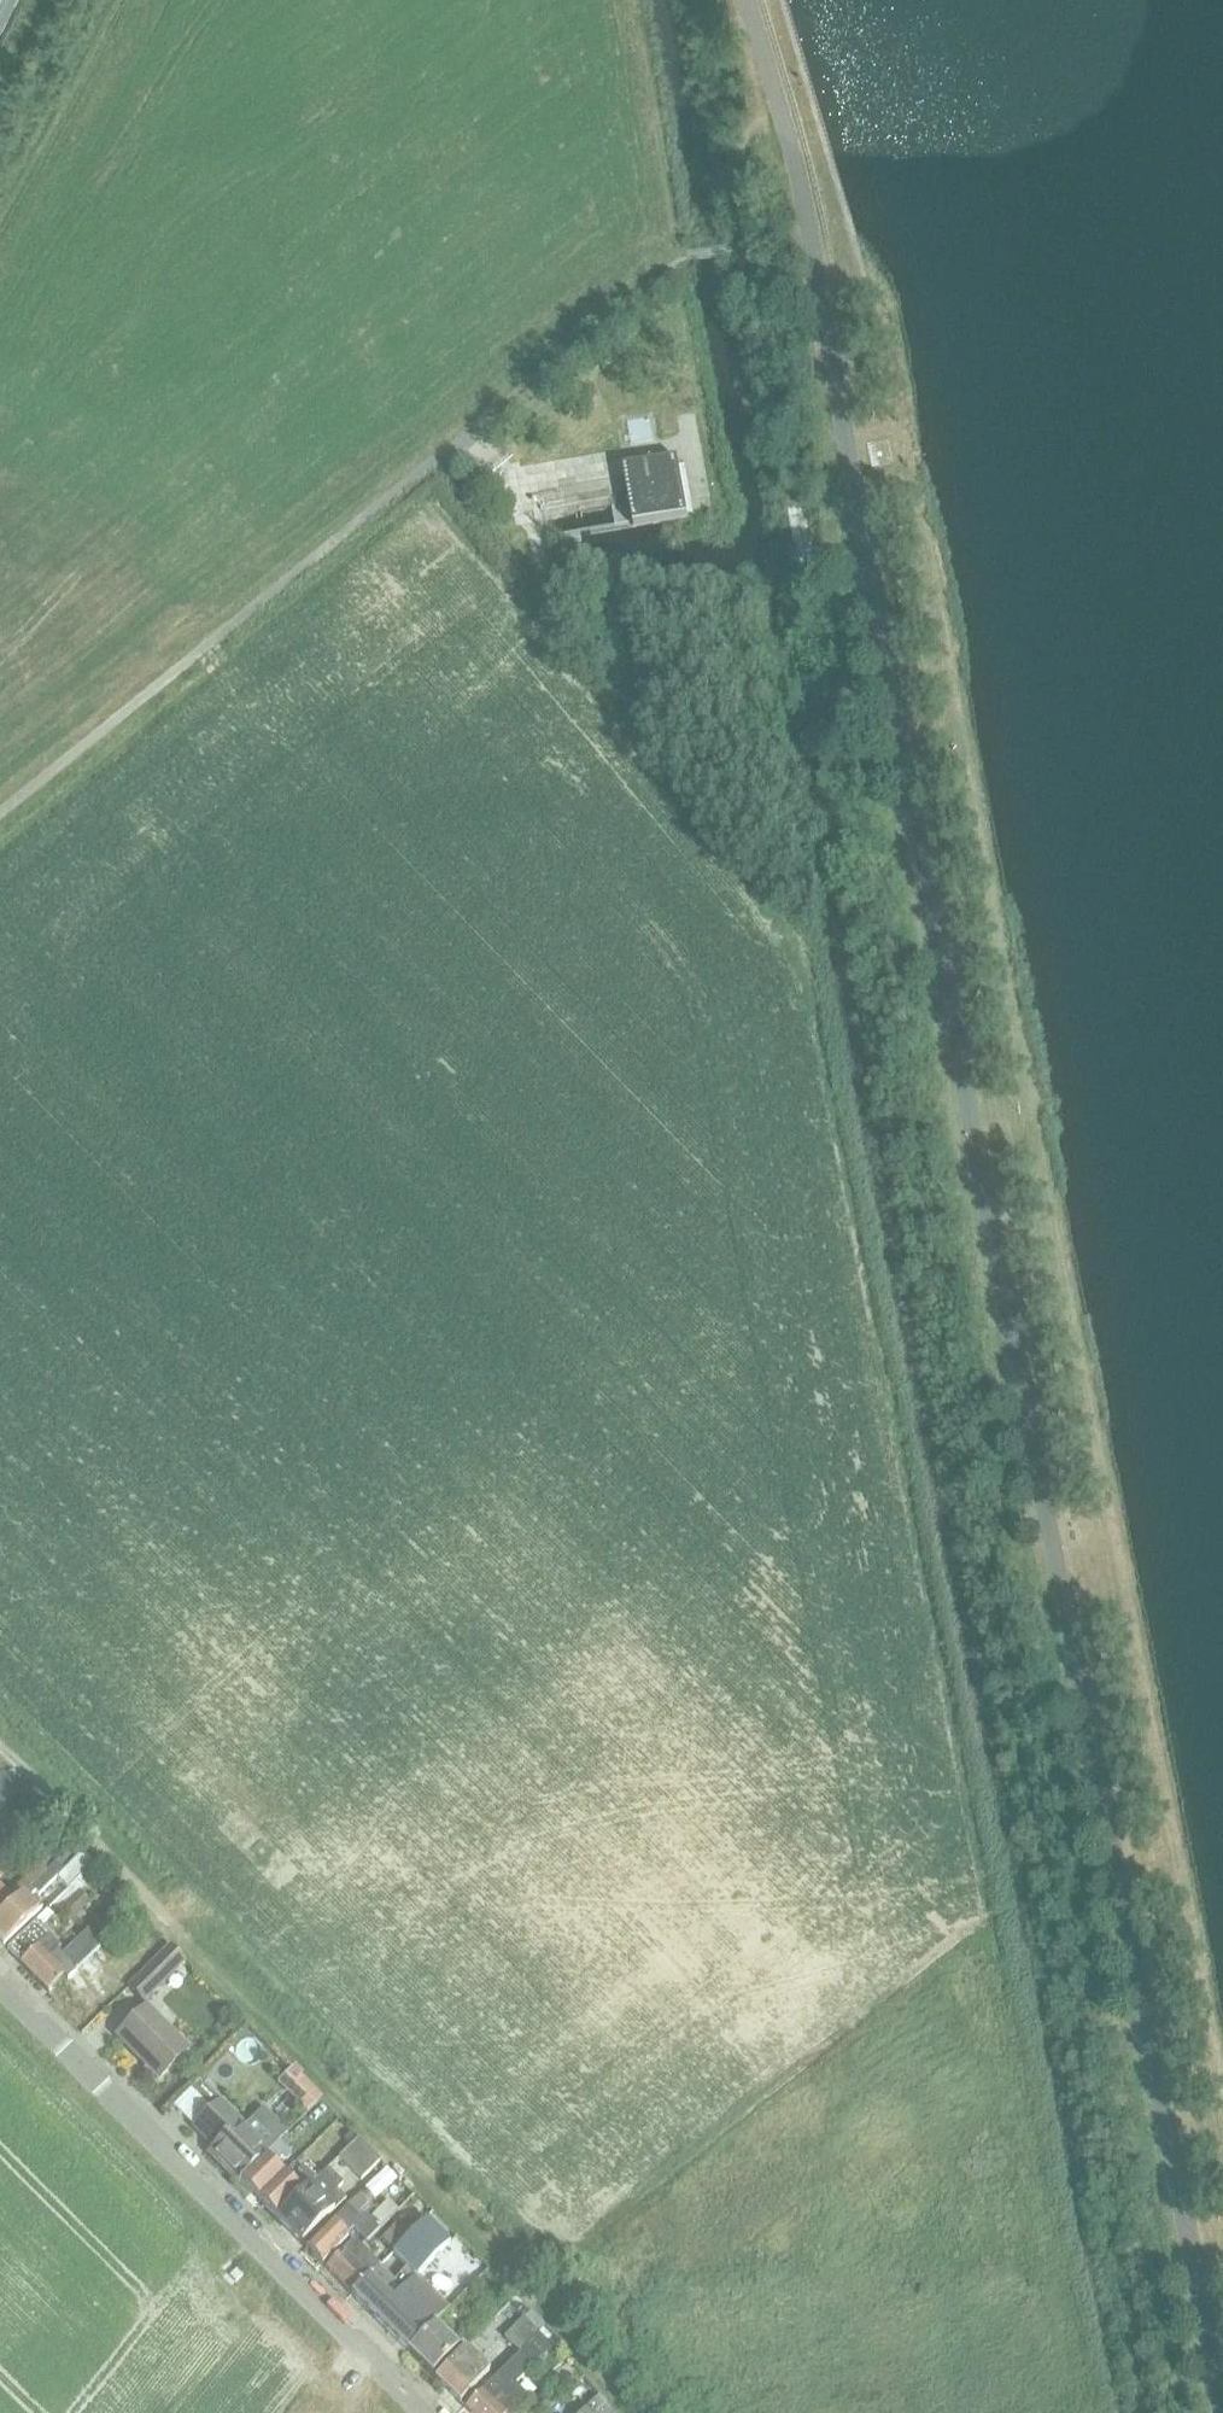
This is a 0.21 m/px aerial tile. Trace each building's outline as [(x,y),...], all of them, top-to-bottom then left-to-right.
[(635,526),(688,517),(678,460),(625,470),(635,526)] [(0,1774),(0,1811),(20,1792),(2,1772),(0,1774)] [(32,1831),(40,1840),(54,1826),(45,1817),(32,1831)] [(54,1881),(65,1893),(67,1891),(69,1893),(90,1873),(89,1872),(95,1867),(82,1854),(75,1847),(56,1866),(44,1877),(51,1884),(54,1881)] [(28,1893),(44,1877),(56,1866),(47,1856),(6,1896),(0,1890),(0,1920),(28,1893)] [(65,1893),(51,1906),(59,1914),(69,1925),(91,1905),(80,1893),(95,1879),(90,1873),(69,1893),(67,1891),(65,1893)] [(28,1893),(0,1920),(0,1943),(4,1947),(33,1918),(43,1909),(28,1893)] [(38,1922),(7,1949),(21,1963),(20,1964),(48,1992),(65,1976),(69,1980),(94,1955),(104,1945),(92,1933),(89,1929),(62,1955),(58,1951),(62,1947),(43,1927),(54,1916),(47,1910),(36,1920),(38,1922)] [(128,1988),(143,2004),(184,1964),(170,1949),(128,1988)] [(94,1955),(69,1980),(52,1995),(81,2025),(107,2000),(100,1993),(115,1978),(104,1966),(94,1955)] [(116,2037),(158,2081),(190,2049),(148,2006),(116,2037)] [(314,2108),(330,2091),(299,2061),(282,2079),(314,2108)] [(239,2182),(264,2157),(278,2143),(297,2124),(290,2118),(281,2127),(265,2112),(247,2131),(221,2105),(196,2129),(214,2148),(209,2153),(239,2182)] [(357,2139),(338,2158),(361,2181),(380,2162),(357,2139)] [(264,2157),(239,2182),(258,2200),(285,2175),(275,2166),(284,2157),(286,2158),(290,2154),(278,2143),(264,2157)] [(310,2188),(277,2220),(303,2245),(335,2213),(347,2200),(338,2192),(344,2186),(328,2170),(314,2185),(313,2184),(310,2188)] [(258,2200),(277,2220),(310,2188),(313,2184),(305,2175),(295,2185),(285,2175),(258,2200)] [(353,2230),(368,2245),(377,2236),(369,2228),(377,2221),(370,2214),(361,2222),(347,2208),(318,2237),(306,2249),(322,2265),(349,2239),(347,2237),(353,2230)] [(352,2295),(408,2350),(432,2326),(448,2309),(417,2276),(449,2244),(425,2221),(392,2254),(407,2269),(394,2282),(380,2267),(376,2271),(352,2295)] [(352,2295),(376,2271),(351,2245),(326,2269),(352,2295)] [(508,2304),(483,2330),(494,2341),(519,2315),(508,2304)] [(505,2340),(520,2353),(538,2334),(524,2321),(505,2340)] [(432,2326),(408,2350),(432,2375),(456,2349),(432,2326)] [(520,2353),(512,2362),(465,2409),(469,2412),(519,2412),(531,2401),(514,2384),(524,2374),(548,2352),(539,2342),(546,2334),(543,2330),(538,2334),(520,2353)] [(435,2378),(460,2403),(488,2373),(464,2349),(435,2378)] [(583,2412),(611,2412),(596,2399),(583,2412)]
